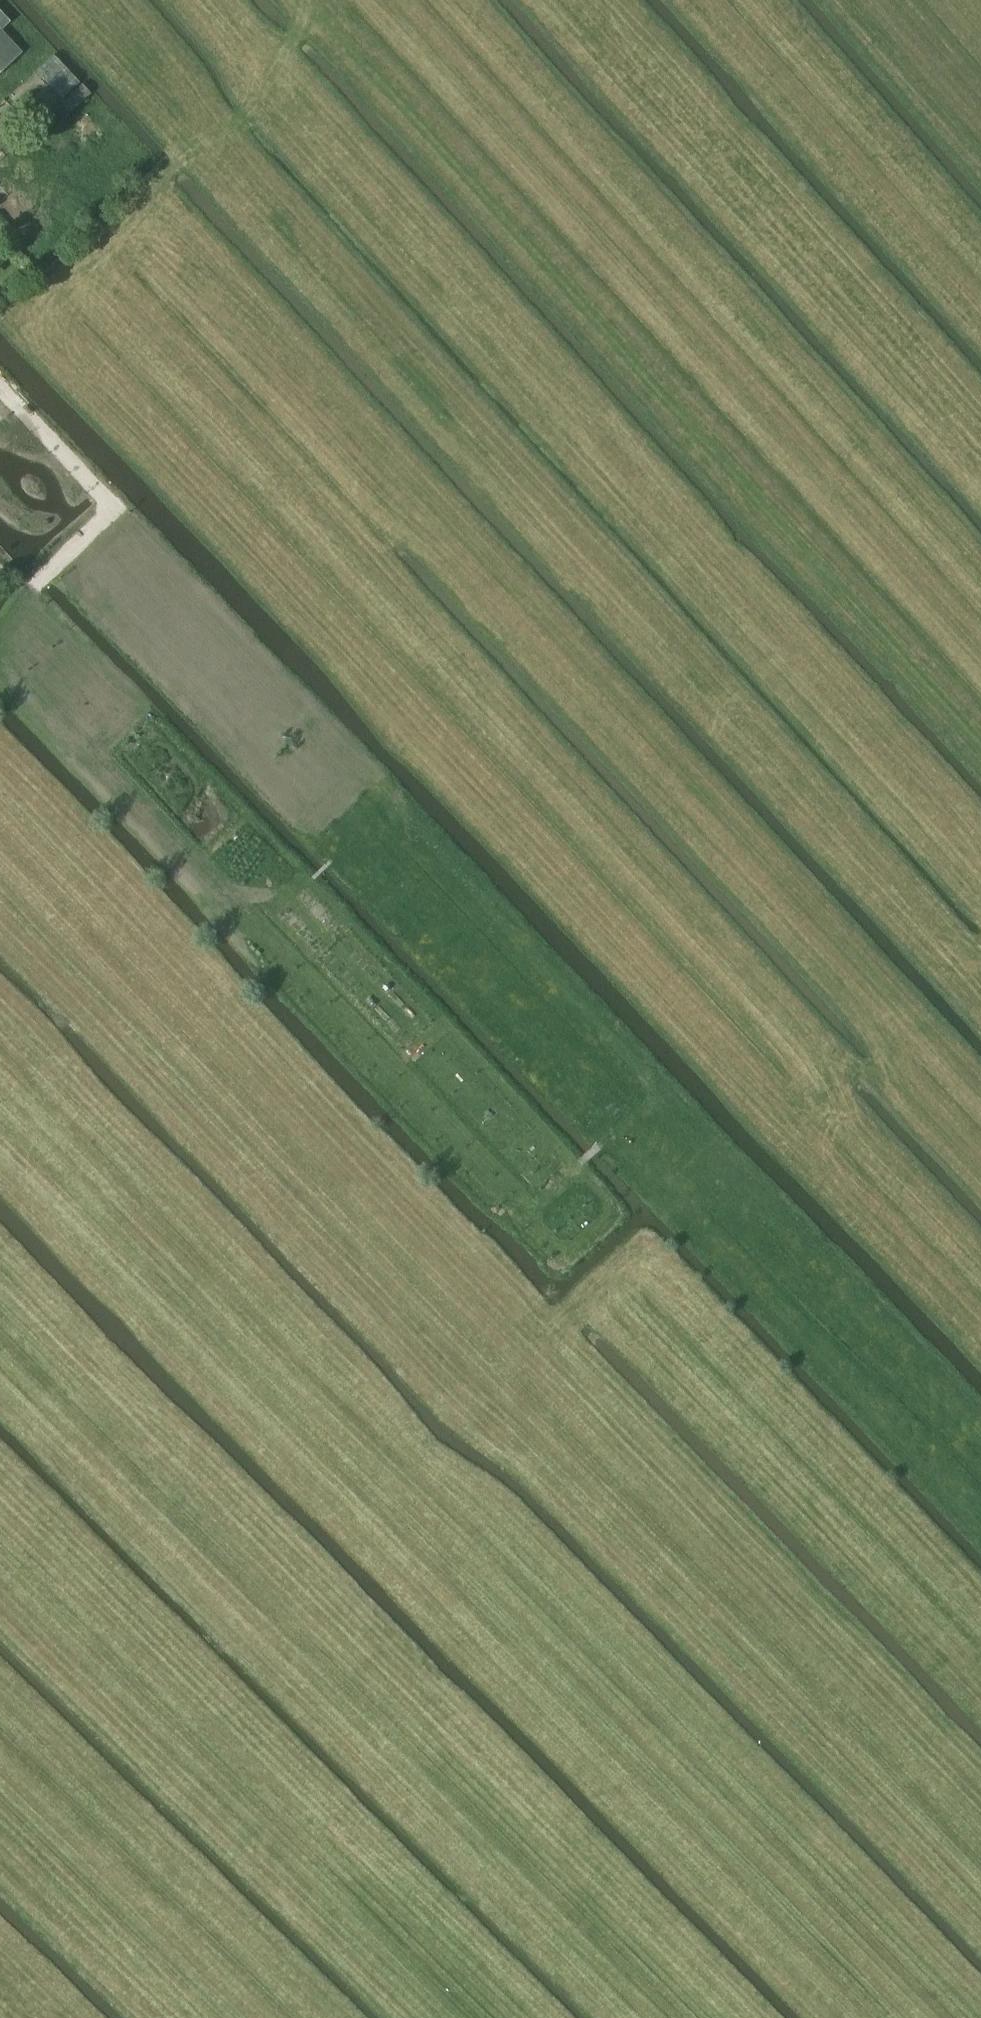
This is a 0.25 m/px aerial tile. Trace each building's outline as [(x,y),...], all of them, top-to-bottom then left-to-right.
[(21,51),(1,30),(10,22),(0,11),(0,71),(21,51)] [(70,112),(90,93),(81,83),(61,102),(70,112)]
